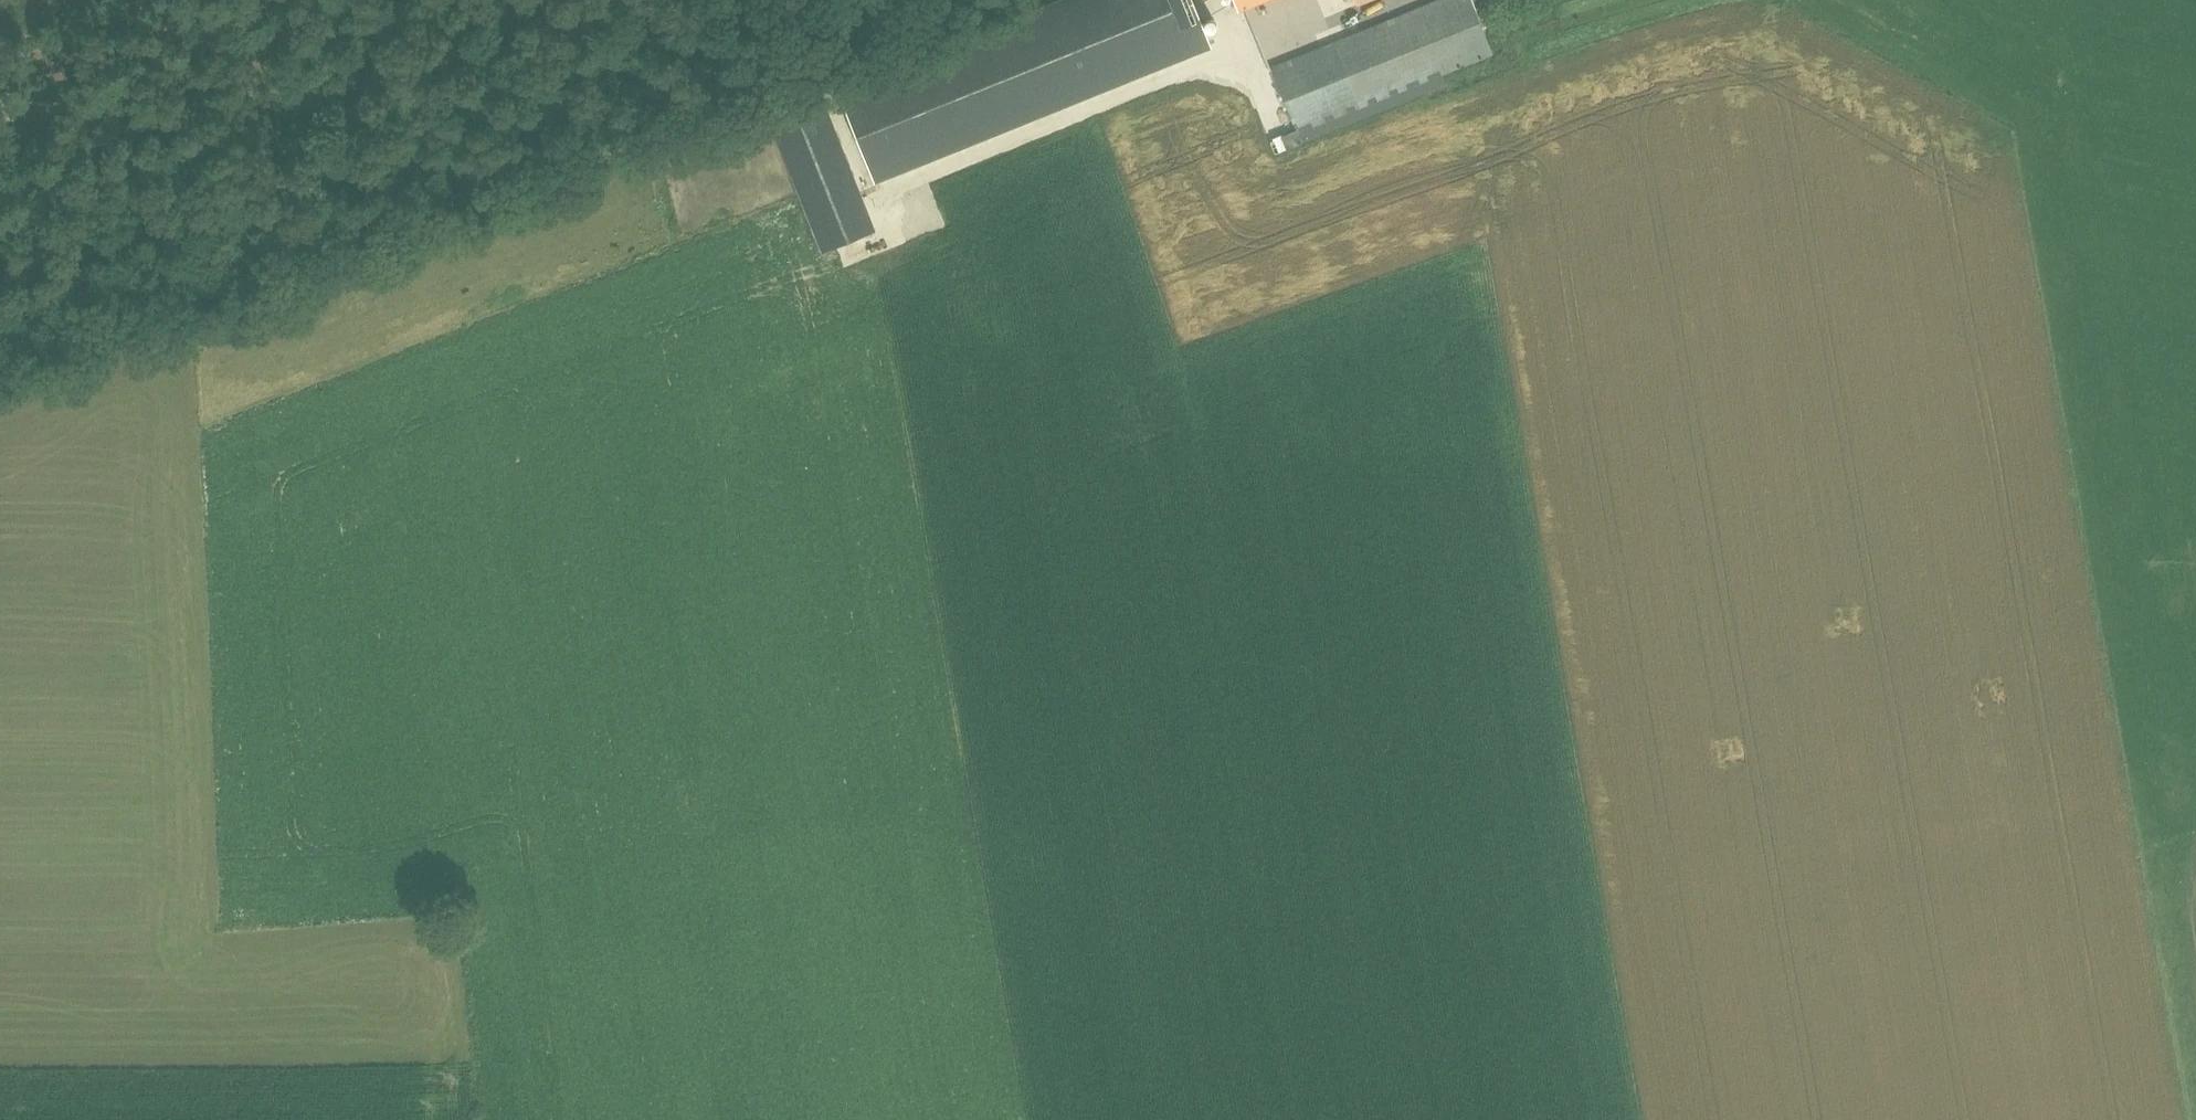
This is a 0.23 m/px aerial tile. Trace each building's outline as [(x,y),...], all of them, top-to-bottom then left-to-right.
[(875,183),(1228,48),(1209,0),(1073,0),(834,88),(875,183)] [(1471,2),(1475,0),(1432,0),(1270,65),(1296,129),(1491,51),(1471,2)] [(821,92),(768,112),(821,252),(874,233),(821,92)]
